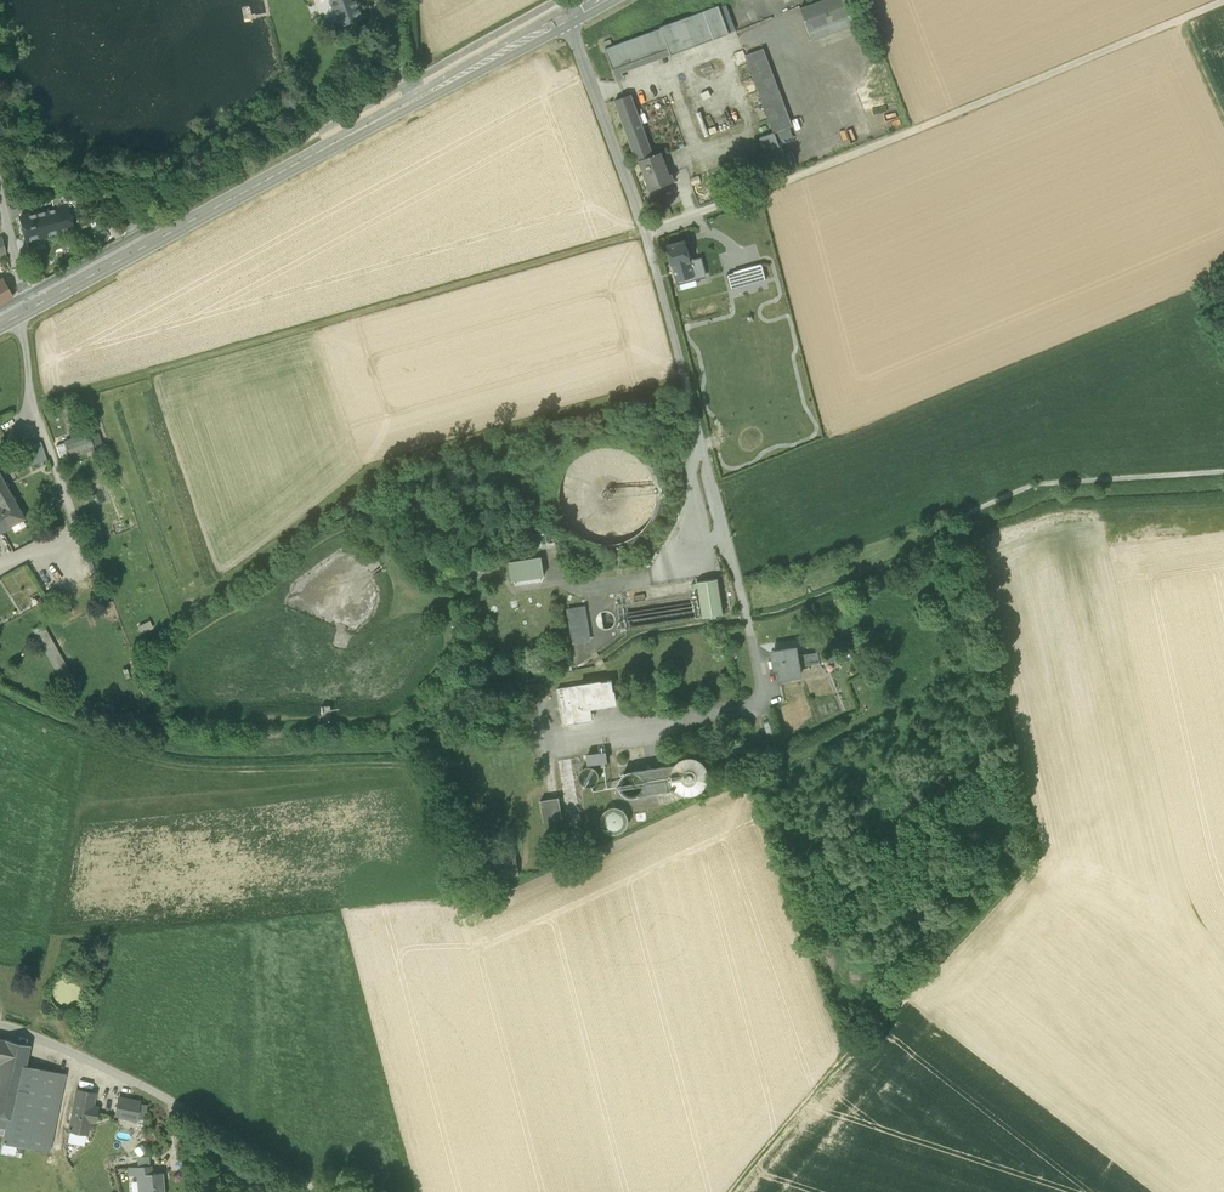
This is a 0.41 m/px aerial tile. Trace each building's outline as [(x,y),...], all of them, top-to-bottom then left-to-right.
[(343,26),(351,22),(352,24),(355,23),(355,21),(363,18),(356,0),(333,0),(343,26)] [(812,42),(857,26),(848,0),(819,0),(800,7),(812,42)] [(716,8),(701,13),(711,41),(726,36),(716,8)] [(669,57),(711,41),(701,13),(658,29),(659,30),(666,51),(669,57)] [(610,71),(666,51),(659,30),(603,50),(610,71)] [(666,51),(610,71),(615,84),(623,81),(621,74),(669,57),(666,51)] [(744,57),(771,134),(778,132),(787,129),(761,52),(751,55),(744,57)] [(632,118),(637,116),(629,97),(624,98),(632,118)] [(613,103),(635,163),(638,162),(652,157),(637,116),(632,118),(624,98),(613,103)] [(756,139),(767,170),(782,165),(771,134),(756,139)] [(787,166),(796,164),(793,150),(784,151),(787,166)] [(638,162),(649,192),(672,184),(670,177),(668,178),(659,154),(652,157),(638,162)] [(66,205),(69,215),(78,213),(74,193),(51,199),(53,208),(66,205)] [(24,234),(26,240),(73,228),(69,215),(66,205),(53,208),(20,217),(22,227),(21,229),(22,232),(24,234)] [(669,244),(674,265),(693,260),(687,239),(669,244)] [(693,260),(674,265),(677,277),(707,268),(704,257),(693,260)] [(731,279),(735,292),(770,281),(766,269),(731,279)] [(676,289),(698,283),(696,276),(674,282),(676,289)] [(12,296),(2,278),(0,280),(0,303),(12,296)] [(70,456),(93,448),(93,447),(89,436),(88,433),(64,442),(65,442),(69,456),(70,456)] [(97,433),(89,436),(93,447),(101,444),(97,433)] [(40,441),(25,447),(31,465),(47,459),(40,441)] [(56,445),(61,459),(69,456),(65,442),(56,445)] [(591,450),(582,454),(572,463),(565,472),(560,484),(559,498),(560,504),(562,514),(568,525),(578,535),(589,541),(602,545),(618,544),(633,538),(644,529),(651,519),(655,508),(657,492),(653,476),(645,464),(632,454),(618,448),(601,448),(591,450)] [(0,475),(0,508),(10,526),(10,525),(21,519),(24,518),(0,475)] [(1,531),(10,526),(0,508),(0,531),(1,531)] [(21,519),(10,525),(14,531),(24,525),(21,519)] [(554,530),(533,533),(535,544),(556,542),(554,530)] [(510,561),(513,580),(544,575),(541,557),(510,561)] [(500,570),(498,563),(478,566),(479,573),(500,570)] [(699,595),(703,617),(724,614),(718,578),(697,581),(699,595)] [(699,595),(628,606),(626,596),(616,598),(620,621),(616,631),(628,629),(703,617),(699,595)] [(569,610),(574,642),(589,639),(584,608),(569,610)] [(613,614),(609,612),(604,611),(600,613),(597,617),(596,621),(598,626),(601,629),(605,630),(610,630),(613,627),(615,623),(615,618),(613,614)] [(77,684),(43,625),(32,631),(67,690),(77,684)] [(778,668),(780,678),(801,675),(799,666),(798,655),(796,647),(776,651),(777,657),(773,658),(774,668),(778,668)] [(798,655),(799,666),(820,663),(818,652),(798,655)] [(557,689),(563,726),(592,721),(590,707),(615,703),(612,680),(557,689)] [(543,694),(541,683),(525,685),(527,697),(543,694)] [(603,766),(607,765),(605,753),(587,755),(589,763),(602,761),(603,766)] [(620,782),(620,787),(624,793),(629,795),(634,796),(638,794),(676,788),(683,792),(691,793),(698,791),(704,786),(707,779),(708,773),(706,766),(701,761),(695,758),(688,757),(683,758),(677,761),(674,765),(627,773),(622,778),(620,782)] [(559,761),(569,825),(581,823),(581,819),(584,819),(583,812),(580,812),(578,803),(581,803),(581,800),(578,800),(576,791),(579,791),(579,787),(576,788),(575,781),(578,780),(577,776),(574,776),(573,768),(576,768),(576,765),(580,765),(579,758),(559,761)] [(437,766),(441,790),(452,788),(448,764),(437,766)] [(586,787),(589,787),(593,786),(596,784),(598,782),(599,778),(599,775),(597,771),(595,769),(592,767),(588,767),(585,768),(582,769),(580,772),(579,776),(579,779),(580,782),(583,785),(586,787)] [(540,801),(544,822),(562,819),(559,798),(540,801)] [(618,833),(622,831),(625,828),(626,824),(627,820),(626,816),(623,812),(620,810),(616,809),(611,809),(607,811),(604,814),(603,818),(602,822),(603,826),(606,830),(609,832),(613,833),(618,833)] [(57,1007),(65,1009),(73,1007),(79,1002),(81,994),(79,986),(73,981),(65,979),(57,981),(52,986),(50,994),(52,1002),(57,1007)] [(49,1152),(65,1073),(25,1065),(30,1045),(0,1039),(0,1134),(4,1135),(2,1143),(49,1152)] [(70,1130),(86,1134),(89,1120),(94,1122),(97,1107),(92,1106),(94,1093),(78,1090),(70,1130)] [(114,1115),(133,1119),(136,1103),(118,1099),(114,1115)] [(150,1145),(138,1147),(139,1155),(151,1153),(150,1145)] [(161,1173),(162,1173),(162,1172),(145,1174),(145,1166),(129,1167),(129,1176),(137,1175),(138,1182),(141,1182),(142,1191),(163,1191),(161,1173)]
